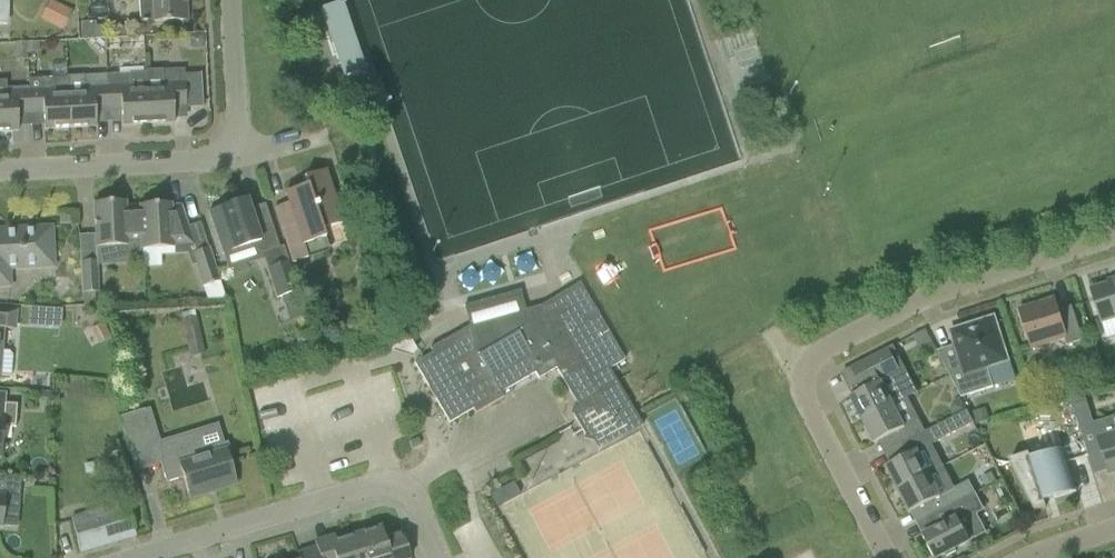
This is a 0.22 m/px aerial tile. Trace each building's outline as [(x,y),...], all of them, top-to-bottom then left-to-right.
[(139,22),(154,21),(154,23),(164,22),(186,21),(185,3),(187,3),(187,0),(138,0),(139,22)] [(342,78),(367,70),(345,0),(343,0),(320,8),(342,78)] [(69,10),(52,2),(44,17),(61,26),(69,10)] [(81,24),(82,40),(96,39),(95,24),(81,24)] [(38,42),(26,43),(26,53),(39,53),(38,42)] [(26,53),(26,43),(15,43),(16,61),(27,60),(26,53)] [(200,75),(184,76),(183,69),(145,70),(145,73),(146,92),(147,125),(173,124),(172,108),(202,107),(200,75)] [(147,125),(146,92),(145,73),(106,75),(107,111),(120,110),(121,126),(147,125)] [(95,112),(107,111),(106,75),(66,77),(66,79),(68,78),(68,95),(69,129),(95,128),(95,112)] [(28,88),(29,115),(43,115),(43,130),(69,129),(68,95),(68,78),(66,79),(51,80),(51,78),(28,79),(28,88)] [(0,98),(0,132),(17,132),(16,116),(29,115),(28,88),(15,89),(6,89),(6,98),(0,98)] [(310,257),(306,245),(325,240),(322,230),(340,225),(331,192),(324,171),(311,175),(306,186),(285,193),(288,203),(273,208),(291,263),(310,257)] [(93,204),(94,226),(95,249),(127,248),(127,245),(140,244),(138,212),(125,213),(125,202),(93,204)] [(278,248),(278,247),(271,226),(256,231),(249,210),(246,211),(241,208),(239,202),(208,212),(215,234),(214,234),(220,255),(252,245),(261,253),(278,248)] [(138,206),(138,212),(140,244),(140,251),(194,249),(181,212),(171,213),(170,205),(138,206)] [(60,226),(76,225),(76,215),(59,215),(60,226)] [(9,287),(9,271),(53,270),(52,250),(51,228),(0,230),(0,287),(9,287)] [(191,254),(195,266),(202,287),(219,282),(220,281),(209,248),(191,254)] [(288,261),(265,269),(275,299),(297,291),(288,261)] [(97,263),(80,264),(81,295),(94,294),(99,294),(97,263)] [(1091,291),(1102,326),(1114,322),(1114,283),(1091,291)] [(500,393),(534,373),(575,349),(573,348),(590,338),(609,370),(624,360),(578,284),(565,292),(539,307),(468,327),(440,343),(439,342),(427,349),(430,353),(423,357),(413,363),(416,367),(448,422),(448,423),(472,409),(474,413),(502,397),(500,393)] [(94,294),(81,295),(82,307),(95,307),(94,294)] [(1019,310),(1026,331),(1031,349),(1064,339),(1066,345),(1081,341),(1071,308),(1057,312),(1055,305),(1038,310),(1036,305),(1019,310)] [(61,310),(45,309),(44,325),(60,326),(61,310)] [(190,358),(204,355),(196,317),(195,317),(194,310),(181,313),(182,320),(181,320),(190,358)] [(2,328),(14,329),(15,313),(8,312),(0,311),(0,351),(2,328)] [(1007,361),(1000,340),(993,319),(951,332),(962,368),(947,372),(961,398),(993,388),(987,367),(1007,361)] [(112,336),(104,322),(92,328),(100,342),(112,336)] [(575,349),(534,373),(537,378),(537,379),(543,376),(555,369),(577,406),(574,407),(572,415),(584,435),(583,440),(592,442),(597,450),(641,426),(634,413),(632,409),(609,370),(590,338),(573,348),(575,349)] [(11,376),(12,356),(9,352),(0,351),(0,375),(11,376)] [(895,379),(901,376),(891,355),(871,365),(869,360),(850,369),(862,392),(850,398),(862,421),(905,399),(895,379)] [(1066,387),(1069,397),(1083,393),(1080,382),(1066,387)] [(52,394),(41,393),(40,402),(52,403),(52,394)] [(1114,434),(1109,418),(1093,423),(1083,393),(1069,397),(1080,433),(1088,454),(1100,450),(1108,474),(1114,472),(1114,434)] [(16,428),(17,406),(4,405),(5,395),(0,394),(0,458),(0,453),(7,448),(1,440),(2,427),(16,428)] [(918,420),(917,421),(905,399),(862,421),(874,444),(895,433),(901,445),(925,432),(918,420)] [(953,418),(966,411),(959,399),(951,402),(950,410),(953,418)] [(972,412),(975,424),(989,420),(986,408),(972,412)] [(143,411),(143,410),(118,418),(128,452),(159,442),(149,409),(143,411)] [(1021,423),(1029,449),(1044,444),(1036,418),(1021,423)] [(898,490),(928,475),(917,454),(953,435),(946,422),(925,432),(901,445),(907,456),(886,467),(898,490)] [(198,436),(155,449),(165,483),(182,478),(189,499),(208,493),(208,492),(214,490),(215,491),(236,485),(229,464),(233,462),(226,443),(202,450),(198,436)] [(1076,492),(1069,471),(1062,449),(1030,459),(1028,454),(1008,461),(1034,511),(1046,508),(1044,502),(1076,492)] [(989,473),(980,478),(984,486),(993,481),(989,473)] [(976,495),(970,483),(940,498),(928,475),(898,490),(910,513),(922,507),(928,519),(976,495)] [(1,527),(3,497),(19,498),(21,478),(0,477),(0,527),(1,527)] [(512,484),(490,496),(495,506),(496,508),(519,496),(518,494),(512,484)] [(934,530),(922,536),(933,557),(938,557),(944,555),(946,557),(956,552),(955,550),(986,533),(975,511),(982,507),(976,495),(928,519),(934,530)] [(69,518),(73,531),(79,553),(132,537),(122,502),(69,518)] [(357,534),(364,557),(408,557),(400,532),(383,538),(380,527),(357,534)] [(317,546),(320,557),(364,557),(357,534),(336,541),(317,546)] [(317,546),(316,547),(302,551),(304,557),(320,557),(317,546)]
